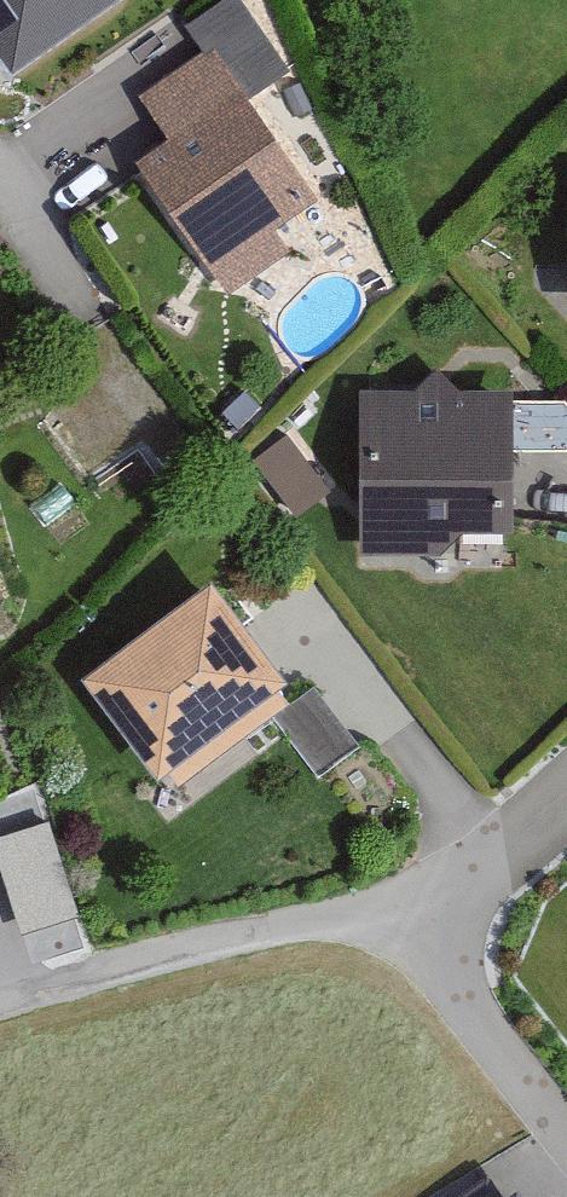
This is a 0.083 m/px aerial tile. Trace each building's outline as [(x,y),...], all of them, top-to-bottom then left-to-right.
[(13,67),(110,0),(0,0),(0,49),(13,67)] [(310,206),(203,52),(133,101),(164,145),(132,167),(223,299),(287,255),(271,233),(310,206)] [(441,558),(463,537),(508,537),(508,401),(359,401),(359,558),(441,558)] [(315,491),(280,448),(254,469),(289,512),(315,491)] [(285,684),(211,592),(84,694),(158,785),(285,684)] [(27,922),(81,903),(48,808),(0,825),(0,844),(27,922)]
